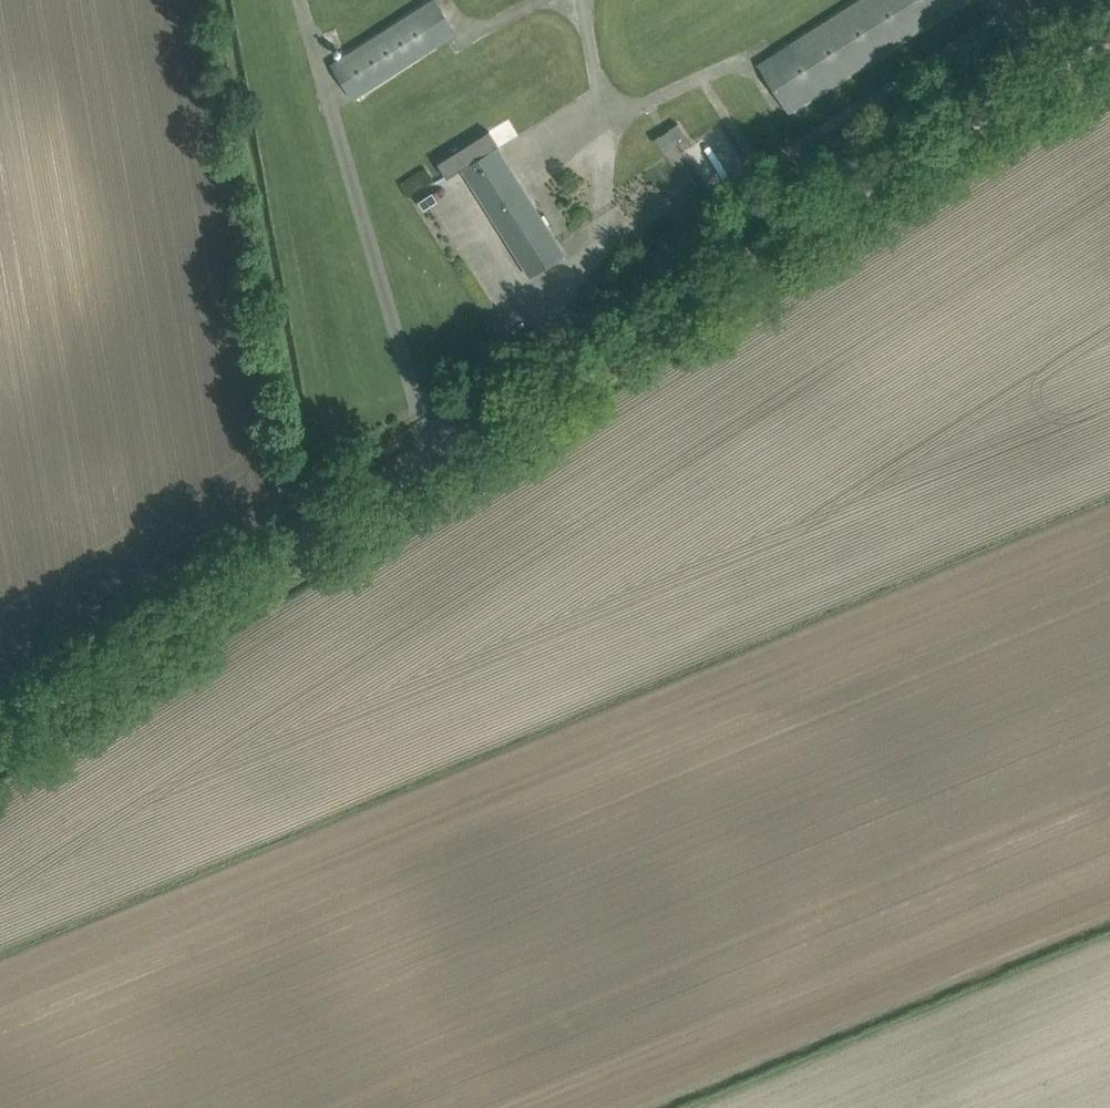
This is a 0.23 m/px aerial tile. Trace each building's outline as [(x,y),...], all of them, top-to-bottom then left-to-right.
[(355,97),(457,31),(437,0),(433,0),(334,64),(355,97)] [(793,109),(964,0),(861,0),(764,62),(793,109)] [(679,123),(669,128),(675,138),(685,133),(679,123)] [(565,254),(496,147),(463,168),(531,275),(565,254)]
